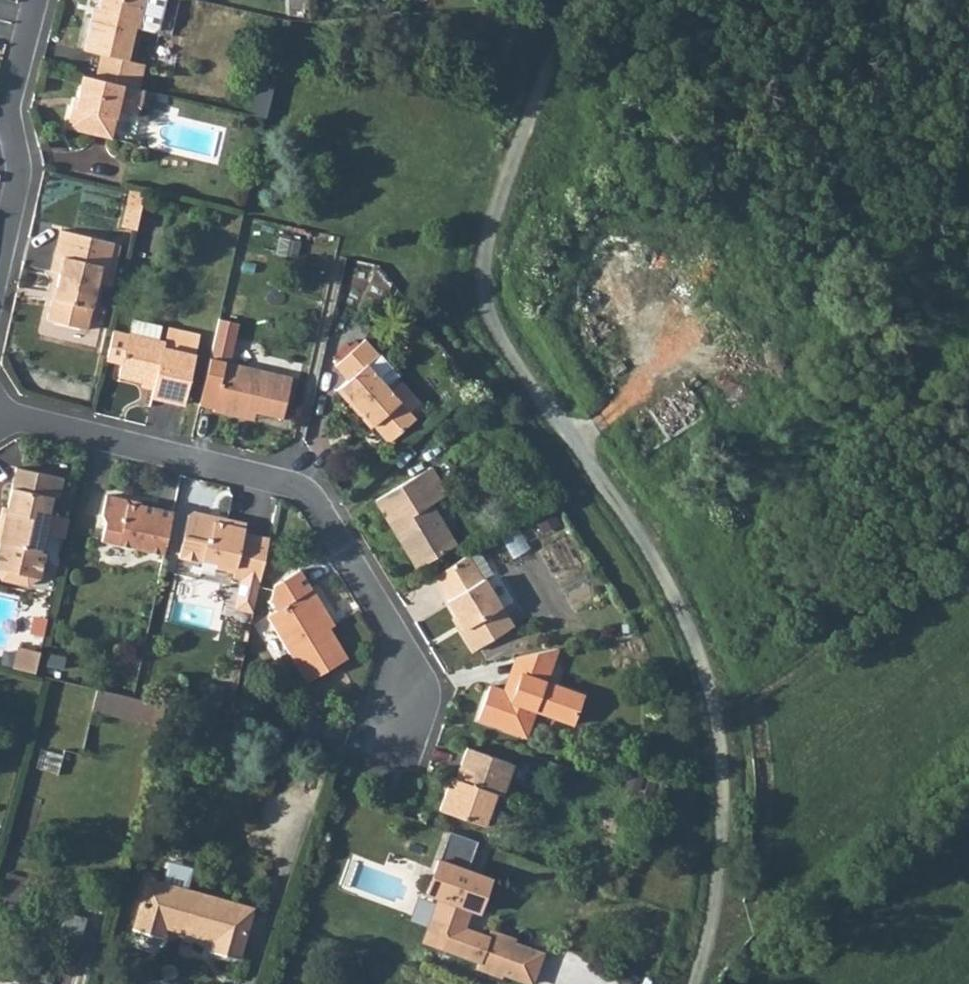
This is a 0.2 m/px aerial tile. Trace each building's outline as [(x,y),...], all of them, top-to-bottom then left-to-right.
[(98,19),(93,18),(84,53),(104,58),(98,80),(136,88),(141,67),(128,64),(136,31),(153,35),(159,29),(166,0),(104,0),(98,19)] [(83,76),(74,110),(70,109),(65,128),(107,139),(114,110),(134,115),(141,90),(136,88),(98,80),(83,76)] [(46,322),(87,331),(96,284),(104,286),(108,267),(113,243),(59,230),(54,255),(50,275),(59,276),(55,298),(51,298),(46,322)] [(119,373),(153,381),(150,393),(179,402),(190,354),(165,347),(166,340),(159,339),(162,324),(134,317),(130,331),(113,327),(106,357),(122,361),(119,373)] [(217,317),(213,337),(233,341),(237,322),(217,317)] [(194,332),(162,324),(159,339),(166,340),(165,347),(190,354),(194,332)] [(233,341),(213,337),(198,403),(212,406),(212,409),(242,416),(244,408),(281,416),(291,375),(228,361),(233,341)] [(395,372),(366,338),(337,364),(347,376),(335,387),(353,408),(357,405),(386,440),(413,416),(384,382),(395,372)] [(374,499),(415,565),(452,542),(427,504),(445,492),(427,465),(374,499)] [(18,472),(7,521),(2,519),(0,527),(0,547),(1,548),(0,550),(0,582),(2,585),(28,591),(40,584),(46,558),(41,557),(45,538),(50,519),(54,502),(59,502),(63,483),(18,472)] [(163,553),(172,507),(141,500),(139,505),(125,501),(126,496),(102,490),(97,516),(105,518),(101,538),(163,553)] [(259,583),(268,536),(243,531),(246,521),(194,508),(189,511),(177,556),(200,561),(200,557),(215,561),(214,566),(233,571),(232,576),(242,578),(236,608),(253,612),(259,583)] [(67,523),(50,519),(45,538),(63,543),(67,523)] [(433,573),(447,599),(445,602),(460,630),(457,632),(468,652),(509,628),(481,580),(477,582),(462,556),(433,573)] [(268,617),(309,683),(349,658),(325,619),(330,616),(313,589),(312,590),(300,570),(273,587),(271,602),(277,611),(268,617)] [(38,672),(45,638),(25,634),(18,667),(38,672)] [(503,689),(486,683),(474,717),(524,735),(536,700),(554,706),(551,717),(570,724),(580,695),(543,681),(554,647),(515,655),(514,660),(520,671),(512,693),(503,689)] [(503,689),(512,693),(520,671),(514,660),(503,689)] [(108,684),(89,679),(84,701),(104,706),(108,684)] [(134,689),(108,684),(104,706),(133,712),(138,690),(134,689)] [(157,694),(138,690),(133,712),(153,716),(157,694)] [(437,810),(481,826),(493,792),(499,794),(510,763),(466,748),(453,786),(446,784),(437,810)] [(466,852),(438,843),(431,864),(429,864),(419,897),(432,901),(425,925),(430,926),(424,943),(440,948),(439,952),(475,963),(473,970),(498,978),(499,975),(527,983),(537,953),(507,944),(493,951),(481,948),(483,940),(457,931),(464,911),(473,914),(484,881),(459,873),(466,852)] [(18,895),(23,877),(0,871),(0,891),(18,895)] [(133,920),(161,926),(163,918),(215,929),(214,938),(238,943),(249,897),(143,873),(133,920)] [(418,945),(439,952),(440,948),(424,943),(430,926),(425,925),(418,945)] [(483,940),(481,948),(493,951),(507,944),(508,941),(486,933),(483,940)]
